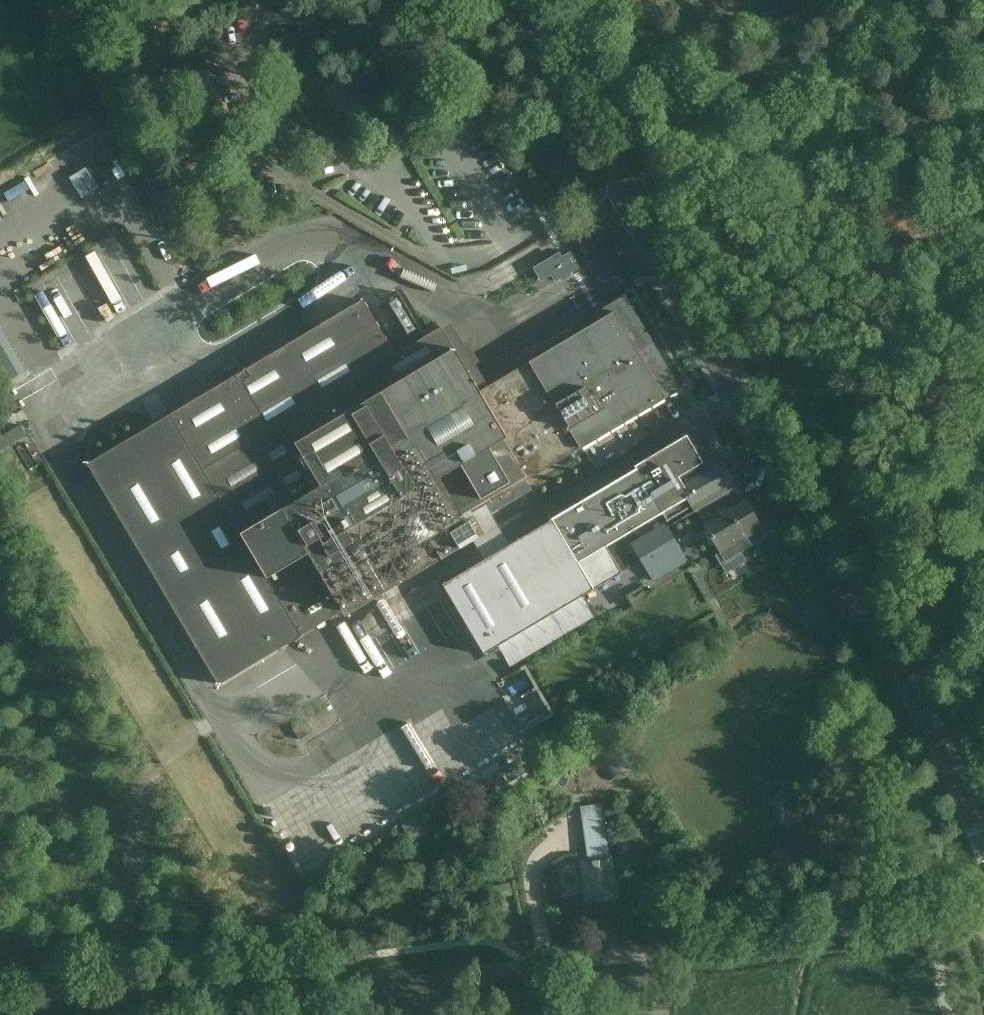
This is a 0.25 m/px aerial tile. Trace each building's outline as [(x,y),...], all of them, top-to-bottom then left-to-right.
[(559,252),(533,267),(542,281),(554,273),(556,278),(579,265),(571,251),(562,256),(559,252)] [(363,300),(88,464),(219,685),(343,611),(346,617),(475,541),(484,535),(471,513),(486,505),(492,515),(532,491),(526,481),(581,449),(666,399),(666,398),(680,389),(652,342),(625,296),(596,313),(600,320),(528,362),(479,390),(454,348),(441,327),(396,354),(363,300)] [(88,312),(95,325),(107,318),(100,306),(88,312)] [(401,309),(392,313),(407,345),(416,340),(401,309)] [(54,349),(74,340),(65,321),(45,330),(54,349)] [(38,351),(41,363),(55,359),(51,348),(38,351)] [(0,437),(0,451),(27,435),(21,424),(0,437)] [(689,433),(634,465),(636,468),(663,513),(670,524),(693,510),(686,498),(685,496),(676,481),(707,463),(689,433)] [(25,444),(17,448),(29,469),(38,465),(25,444)] [(707,463),(676,481),(685,496),(686,498),(693,510),(693,509),(705,528),(706,530),(702,532),(710,546),(714,543),(717,549),(720,553),(726,563),(742,553),(752,546),(747,538),(762,529),(757,520),(743,498),(742,499),(734,485),(735,484),(728,472),(719,457),(707,463)] [(636,468),(552,518),(552,519),(578,564),(610,546),(626,537),(625,535),(660,515),(663,513),(636,468)] [(485,557),(440,583),(485,654),(500,646),(584,596),(616,577),(626,572),(610,546),(578,564),(552,519),(509,543),(485,557)] [(668,527),(633,548),(653,581),(688,561),(668,527)] [(404,818),(420,806),(395,773),(388,779),(383,772),(374,778),(404,818)] [(571,796),(567,780),(553,783),(557,799),(571,796)] [(790,802),(772,802),(774,825),(791,824),(790,802)] [(600,805),(584,807),(592,861),(607,858),(600,805)] [(269,833),(284,819),(272,806),(257,820),(269,833)] [(427,832),(417,816),(402,825),(412,841),(427,832)] [(592,861),(588,861),(582,862),(587,900),(616,896),(611,858),(607,858),(592,861)] [(508,884),(492,887),(494,899),(510,896),(508,884)]
